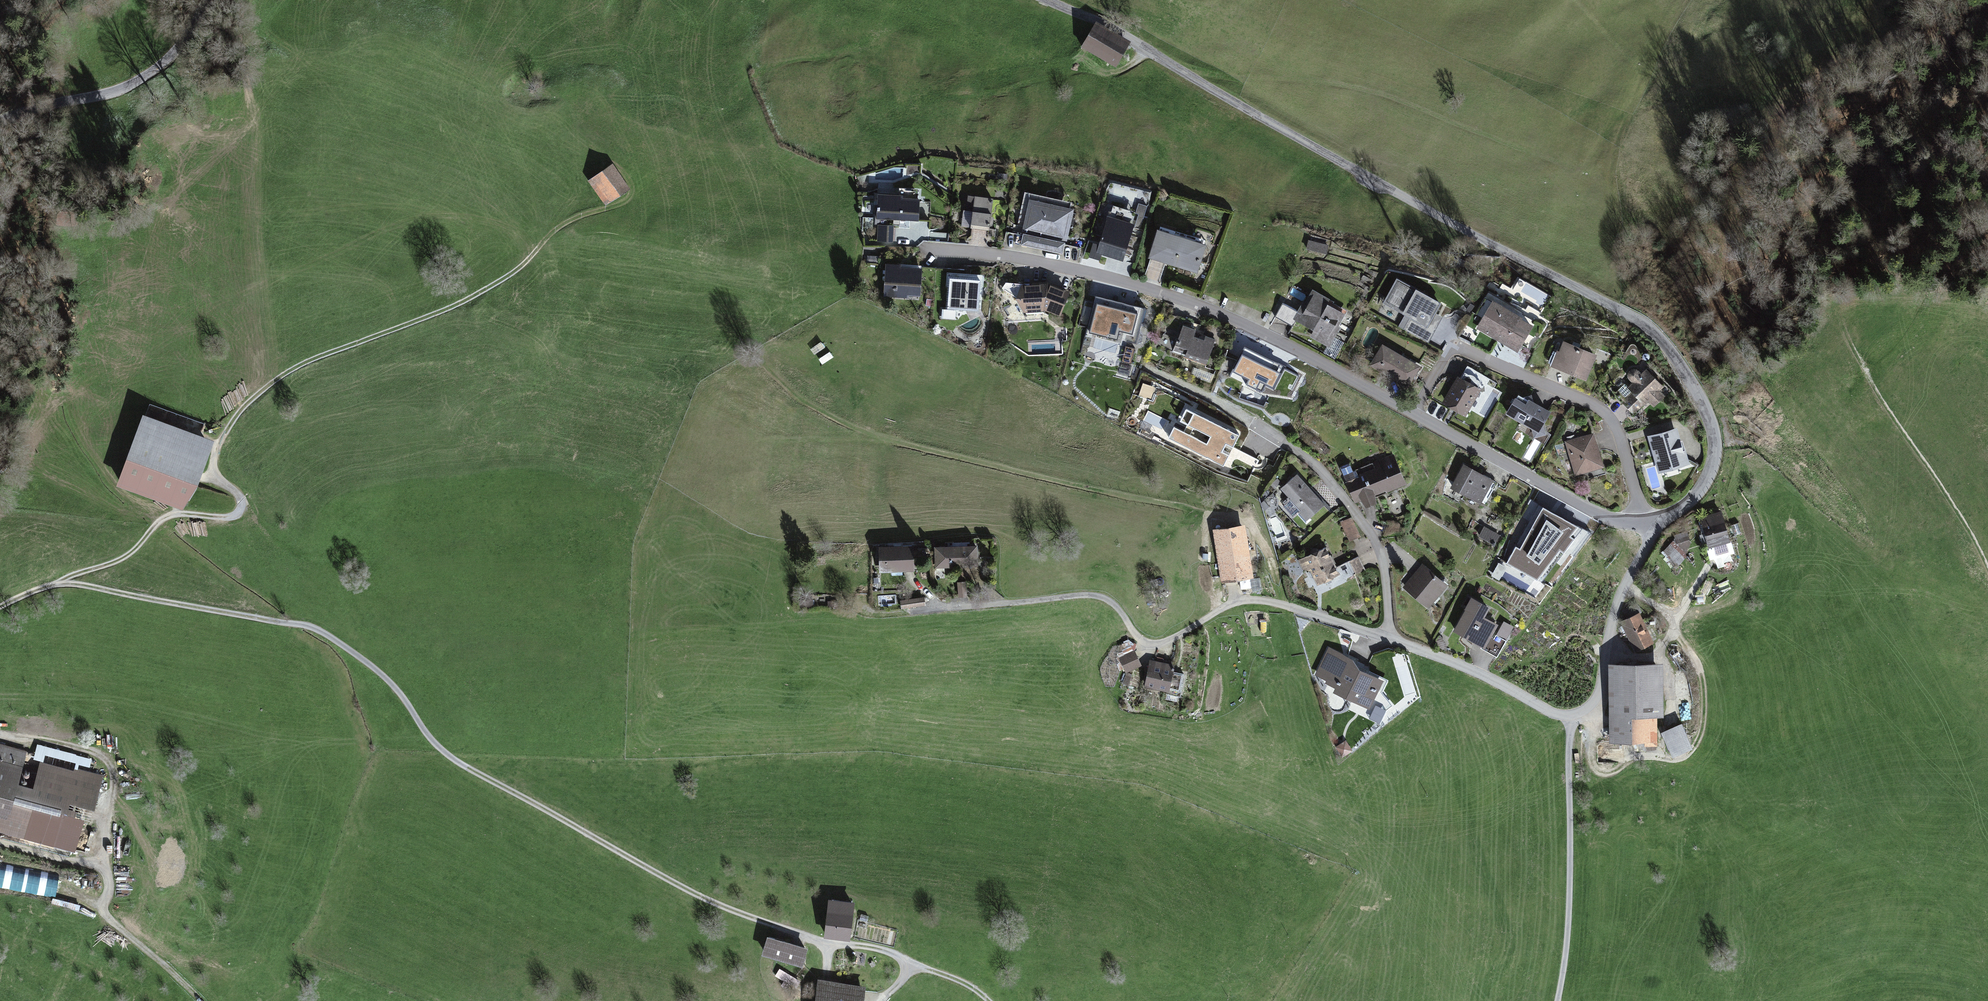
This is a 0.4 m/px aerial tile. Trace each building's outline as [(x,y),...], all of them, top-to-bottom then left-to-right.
[(1130,41),(1095,21),(1081,47),(1116,66),(1130,41)] [(613,163),(588,180),(605,205),(630,188),(613,163)] [(1017,226),(1023,227),(1029,198),(1070,207),(1071,201),(1025,191),(1017,226)] [(903,195),(878,193),(876,218),(919,221),(920,198),(903,197),(903,195)] [(993,198),(968,195),(967,210),(963,210),(961,227),(989,231),(993,198)] [(1070,207),(1029,198),(1023,227),(1022,231),(1026,232),(1025,234),(1041,237),(1042,235),(1067,241),(1075,207),(1070,207)] [(1110,216),(1107,215),(1101,235),(1092,232),(1090,240),(1099,243),(1096,253),(1123,261),(1135,223),(1132,222),(1136,211),(1113,204),(1110,216)] [(894,225),(878,224),(877,241),(893,242),(894,225)] [(1160,229),(1157,228),(1148,257),(1197,272),(1207,243),(1204,242),(1205,240),(1160,226),(1160,229)] [(1041,237),(1025,234),(1023,233),(1021,245),(1063,254),(1065,242),(1041,237)] [(1329,244),(1308,239),(1306,249),(1327,254),(1329,244)] [(922,264),(885,262),(883,297),(909,298),(909,296),(921,296),(922,264)] [(984,275),(947,272),(945,286),(949,286),(947,308),(978,311),(980,287),(983,288),(984,275)] [(1382,303),(1405,315),(1399,326),(1429,342),(1443,317),(1436,313),(1442,302),(1397,277),(1382,303)] [(1016,297),(1022,284),(1006,282),(1002,288),(1016,297)] [(1048,282),(1022,284),(1016,297),(1023,312),(1043,311),(1043,310),(1060,316),(1070,291),(1048,282)] [(1297,311),(1283,303),(1275,317),(1292,326),(1296,320),(1314,330),(1310,336),(1329,347),(1341,326),(1340,325),(1348,310),(1329,300),(1330,298),(1313,288),(1304,303),(1302,302),(1297,311)] [(1144,308),(1095,295),(1084,336),(1125,346),(1121,361),(1130,363),(1144,308)] [(1523,317),(1493,299),(1476,329),(1518,353),(1534,325),(1522,318),(1523,317)] [(1177,338),(1181,323),(1172,320),(1168,335),(1177,338)] [(1178,340),(1177,340),(1173,351),(1185,355),(1184,356),(1206,364),(1215,339),(1205,335),(1204,339),(1194,336),(1196,329),(1183,325),(1178,340)] [(1597,354),(1564,340),(1560,350),(1557,349),(1551,365),(1586,380),(1597,354)] [(1421,366),(1382,343),(1369,365),(1408,388),(1421,366)] [(1131,366),(1121,363),(1118,372),(1129,375),(1131,366)] [(1461,377),(1458,375),(1441,403),(1466,417),(1482,390),(1490,394),(1497,383),(1468,366),(1461,377)] [(1632,381),(1627,386),(1625,384),(1618,390),(1620,392),(1616,397),(1634,414),(1644,404),(1645,405),(1649,401),(1654,407),(1666,395),(1660,390),(1664,386),(1646,368),(1641,373),(1639,371),(1638,370),(1637,369),(1634,368),(1632,369),(1629,370),(1628,372),(1627,374),(1627,377),(1629,379),(1630,380),(1632,381)] [(1139,396),(1152,399),(1155,385),(1142,382),(1139,396)] [(1516,396),(1515,396),(1505,413),(1531,429),(1534,438),(1546,435),(1543,424),(1551,411),(1529,398),(1528,399),(1518,393),(1516,396)] [(1240,434),(1194,411),(1184,431),(1173,425),(1167,438),(1224,466),(1226,461),(1252,474),(1259,460),(1233,448),(1240,434)] [(1169,431),(1173,423),(1148,412),(1145,420),(1169,431)] [(215,440),(142,413),(117,484),(183,509),(198,485),(215,440)] [(1677,427),(1647,435),(1658,473),(1690,464),(1686,449),(1683,450),(1677,427)] [(1594,432),(1565,440),(1575,476),(1604,467),(1594,432)] [(1344,475),(1343,476),(1355,504),(1362,501),(1365,507),(1377,503),(1375,495),(1386,491),(1387,493),(1407,483),(1393,453),(1353,471),(1349,463),(1340,467),(1344,475)] [(1494,480),(1464,463),(1450,488),(1481,505),(1485,498),(1488,499),(1493,490),(1494,490),(1497,484),(1493,482),(1494,480)] [(1325,504),(1298,474),(1281,489),(1300,510),(1297,514),(1306,525),(1311,520),(1310,518),(1325,504)] [(1721,510),(1699,517),(1708,548),(1730,542),(1721,510)] [(1361,536),(1351,516),(1340,522),(1350,541),(1361,536)] [(1555,520),(1524,530),(1534,560),(1564,550),(1555,520)] [(1245,523),(1213,528),(1221,582),(1253,577),(1245,523)] [(1501,535),(1484,526),(1479,536),(1495,545),(1501,535)] [(1687,531),(1674,535),(1678,545),(1686,554),(1691,543),(1687,531)] [(1688,556),(1686,554),(1678,545),(1673,540),(1662,553),(1677,569),(1688,556)] [(1731,541),(1730,542),(1708,548),(1706,548),(1710,560),(1735,553),(1731,541)] [(913,545),(879,546),(879,573),(914,572),(913,545)] [(978,545),(934,547),(935,569),(979,567),(978,545)] [(1326,546),(1298,560),(1302,569),(1311,571),(1318,585),(1340,575),(1336,567),(1326,546)] [(1359,556),(1336,567),(1340,575),(1343,581),(1366,570),(1359,556)] [(1449,584),(1422,563),(1403,588),(1429,609),(1449,584)] [(1490,606),(1471,596),(1464,609),(1465,609),(1453,631),(1481,646),(1485,648),(1491,636),(1498,624),(1485,616),(1490,606)] [(925,597),(900,600),(901,609),(926,605),(925,597)] [(1626,618),(1619,622),(1634,653),(1655,643),(1640,612),(1642,611),(1638,603),(1623,610),(1626,618)] [(1514,626),(1503,621),(1494,637),(1491,636),(1485,648),(1481,646),(1480,648),(1497,657),(1514,626)] [(1354,659),(1328,647),(1315,674),(1327,680),(1326,683),(1336,688),(1334,692),(1353,702),(1350,710),(1381,725),(1387,712),(1395,706),(1383,691),(1389,679),(1370,671),(1369,673),(1360,669),(1354,659)] [(1135,650),(1118,657),(1126,673),(1142,666),(1135,650)] [(1175,664),(1149,659),(1144,687),(1169,692),(1169,694),(1180,697),(1185,673),(1174,671),(1175,664)] [(1664,662),(1608,663),(1609,743),(1645,742),(1645,746),(1658,746),(1657,717),(1665,717),(1664,662)] [(1126,674),(1123,683),(1129,685),(1132,676),(1126,674)] [(1682,723),(1661,732),(1672,757),(1693,748),(1682,723)] [(1346,739),(1335,747),(1342,758),(1353,751),(1346,739)] [(23,766),(28,751),(0,743),(0,760),(23,766)] [(40,761),(43,762),(45,755),(76,763),(75,767),(78,768),(79,764),(90,767),(92,759),(37,744),(33,759),(40,761)] [(0,760),(0,832),(57,847),(69,802),(95,809),(104,775),(78,768),(75,767),(74,770),(43,762),(40,761),(33,787),(19,783),(23,766),(0,760)] [(0,864),(0,888),(55,898),(59,875),(0,864)] [(855,902),(828,898),(824,937),(850,941),(855,902)] [(809,947),(767,935),(761,955),(803,967),(809,947)] [(802,982),(792,977),(789,982),(799,987),(802,982)] [(818,979),(815,1000),(864,1000),(866,985),(818,979)]
